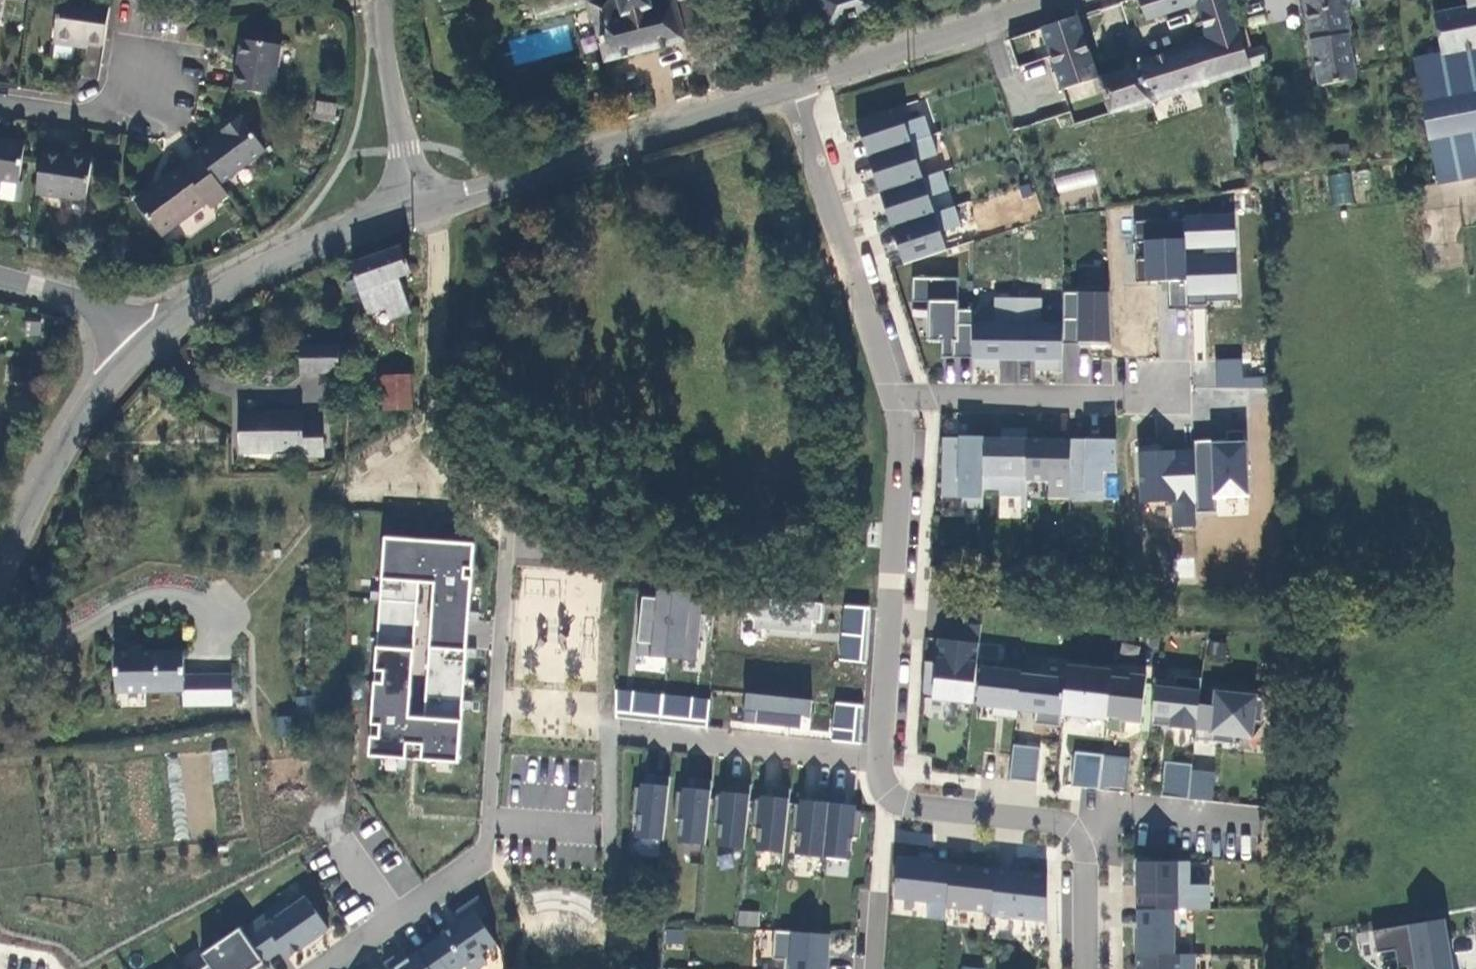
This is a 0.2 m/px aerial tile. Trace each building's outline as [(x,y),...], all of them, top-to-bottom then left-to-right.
[(0,16),(13,18),(16,0),(0,0),(0,17),(0,16)] [(110,7),(65,0),(61,0),(54,43),(75,47),(76,42),(104,46),(106,31),(110,7)] [(532,7),(536,22),(588,7),(586,1),(586,0),(556,0),(532,7)] [(586,1),(588,7),(592,23),(595,22),(606,62),(685,40),(682,31),(674,0),(588,0),(586,1)] [(682,31),(700,26),(693,0),(674,0),(682,31)] [(877,9),(873,0),(820,0),(830,26),(877,9)] [(1136,64),(1137,67),(1100,80),(1111,114),(1228,77),(1248,70),(1252,69),(1246,51),(1229,0),(1138,0),(1146,21),(1196,4),(1209,42),(1136,64)] [(1320,86),(1355,79),(1344,13),(1341,0),(1304,0),(1320,86)] [(1344,13),(1361,10),(1359,0),(1341,0),(1344,13)] [(1475,48),(1475,0),(1466,0),(1468,9),(1435,16),(1443,55),(1475,48)] [(1098,80),(1077,16),(1042,28),(1063,91),(1098,80)] [(242,40),(234,89),(274,96),(281,46),(242,40)] [(1266,64),(1260,46),(1246,51),(1252,69),(1266,64)] [(1443,55),(1414,61),(1440,184),(1475,177),(1475,48),(1443,55)] [(1248,70),(1228,77),(1233,87),(1249,83),(1248,70)] [(920,101),(857,118),(898,264),(947,251),(941,231),(959,226),(943,170),(923,175),(919,160),(936,155),(920,101)] [(337,105),(318,102),(315,116),(335,119),(337,105)] [(266,151),(241,118),(222,132),(224,136),(198,155),(220,185),(266,151)] [(19,183),(25,145),(0,142),(0,180),(19,183)] [(92,160),(43,152),(37,193),(86,201),(92,160)] [(220,185),(198,155),(135,201),(161,237),(206,204),(210,208),(227,195),(220,185)] [(1054,178),(1058,194),(1098,185),(1094,168),(1054,178)] [(1331,204),(1351,203),(1349,172),(1329,173),(1331,204)] [(1144,218),(1144,280),(1184,279),(1184,298),(1237,298),(1237,217),(1144,218)] [(401,247),(352,264),(356,279),(346,282),(353,301),(363,297),(369,314),(387,308),(391,319),(410,312),(397,278),(410,273),(401,247)] [(958,278),(912,278),(912,302),(929,303),(929,333),(954,333),(953,358),(973,358),(973,325),(973,310),(958,310),(958,278)] [(1111,345),(1109,288),(1085,287),(1085,294),(1064,293),(1063,326),(1063,345),(1111,345)] [(973,369),(976,369),(976,368),(996,368),(996,369),(999,369),(999,368),(999,359),(1018,359),(1018,299),(996,299),(996,325),(973,325),(973,358),(973,369)] [(1059,370),(1062,370),(1063,345),(1063,326),(1040,325),(1041,299),(1018,299),(1018,359),(1036,359),(1036,368),(1035,368),(1035,369),(1039,369),(1039,368),(1059,369),(1059,370)] [(339,373),(338,345),(301,346),(301,374),(339,373)] [(1264,388),(1265,376),(1241,376),(1241,360),(1216,359),(1215,386),(1264,388)] [(382,377),(382,410),(413,409),(412,376),(382,377)] [(239,414),(240,453),(301,452),(301,456),(323,456),(322,422),(302,423),(302,413),(239,414)] [(1001,439),(984,439),(983,490),(1000,490),(1000,496),(1022,497),(1027,497),(1027,480),(1027,439),(1027,429),(1002,429),(1001,439)] [(983,490),(984,439),(945,438),(944,497),(965,498),(965,508),(983,509),(983,490)] [(1071,440),(1027,439),(1027,480),(1049,480),(1049,498),(1070,499),(1071,440)] [(1194,448),(1138,448),(1138,502),(1172,502),(1172,527),(1196,527),(1196,514),(1248,514),(1248,439),(1194,440),(1194,448)] [(1104,472),(1117,473),(1116,440),(1071,440),(1070,499),(1103,500),(1104,472)] [(384,538),(370,757),(460,762),(474,543),(384,538)] [(635,654),(696,660),(703,596),(641,590),(635,654)] [(820,636),(823,599),(749,593),(746,630),(820,636)] [(866,662),(871,607),(843,604),(838,659),(866,662)] [(950,641),(940,640),(937,662),(936,671),(923,670),(921,698),(951,701),(951,703),(972,706),(981,625),(952,622),(950,641)] [(1225,644),(1212,643),(1209,663),(1223,664),(1225,644)] [(184,652),(115,654),(116,693),(184,691),(184,652)] [(664,670),(666,657),(640,655),(639,668),(664,670)] [(924,661),(923,670),(936,671),(937,662),(924,661)] [(1000,663),(983,661),(978,706),(994,708),(993,716),(1016,719),(1017,711),(1021,675),(1022,669),(1003,666),(1003,670),(999,669),(1000,663)] [(1112,671),(1067,666),(1066,679),(1062,716),(1078,717),(1078,715),(1086,716),(1085,718),(1106,721),(1107,718),(1111,677),(1112,671)] [(1130,679),(1111,677),(1107,718),(1121,720),(1121,722),(1142,724),(1146,676),(1131,674),(1130,679)] [(1066,679),(1021,675),(1017,711),(1030,712),(1030,708),(1038,709),(1036,725),(1061,727),(1062,716),(1066,679)] [(1175,683),(1156,681),(1151,725),(1196,731),(1197,722),(1199,705),(1202,679),(1175,676),(1175,683)] [(615,713),(706,721),(708,697),(617,689),(615,713)] [(744,693),(741,724),(808,730),(811,699),(744,693)] [(1213,723),(1211,742),(1235,744),(1236,734),(1251,736),(1252,721),(1262,722),(1265,699),(1217,694),(1215,707),(1199,705),(1197,722),(1213,723)] [(834,701),(829,738),(860,742),(864,704),(834,701)] [(1195,740),(1211,742),(1213,723),(1197,722),(1196,731),(1195,740)] [(1036,780),(1038,746),(1012,744),(1010,778),(1036,780)] [(214,782),(230,780),(226,749),(210,751),(214,782)] [(1072,787),(1084,788),(1088,754),(1075,752),(1072,787)] [(1099,790),(1103,755),(1088,754),(1084,788),(1099,790)] [(1212,800),(1215,768),(1163,764),(1161,796),(1212,800)] [(633,837),(663,839),(667,784),(637,782),(633,837)] [(704,844),(709,790),(681,787),(676,842),(704,844)] [(720,790),(715,847),(744,850),(748,793),(720,790)] [(760,795),(756,851),(783,853),(788,797),(760,795)] [(851,859),(855,804),(798,800),(794,855),(851,859)] [(631,838),(630,853),(659,856),(660,840),(631,838)] [(1175,910),(1209,910),(1209,886),(1189,886),(1189,862),(1137,863),(1138,910),(1175,910)] [(947,908),(991,913),(996,869),(951,864),(947,908)] [(991,915),(1048,922),(1047,875),(996,869),(991,913),(991,915)] [(243,933),(264,962),(282,950),(288,958),(329,930),(307,898),(291,909),(287,902),(243,933)] [(448,968),(460,968),(465,966),(467,968),(478,968),(487,963),(481,955),(496,944),(480,920),(488,914),(477,899),(454,916),(459,924),(430,944),(448,968)] [(1175,910),(1138,910),(1138,955),(1175,955),(1175,910)] [(758,926),(759,911),(738,911),(738,926),(758,926)] [(1444,919),(1372,932),(1376,954),(1395,950),(1398,968),(1407,966),(1407,968),(1450,968),(1448,958),(1442,959),(1438,941),(1448,939),(1444,919)] [(683,928),(664,930),(666,946),(684,944),(683,928)] [(203,968),(268,968),(264,962),(243,933),(240,929),(202,955),(209,965),(203,968)] [(784,968),(828,968),(830,935),(775,931),(773,959),(785,960),(784,968)] [(430,944),(409,959),(403,951),(384,964),(387,968),(448,968),(430,944)] [(1175,955),(1138,955),(1138,968),(1196,968),(1196,955),(1175,955)]
